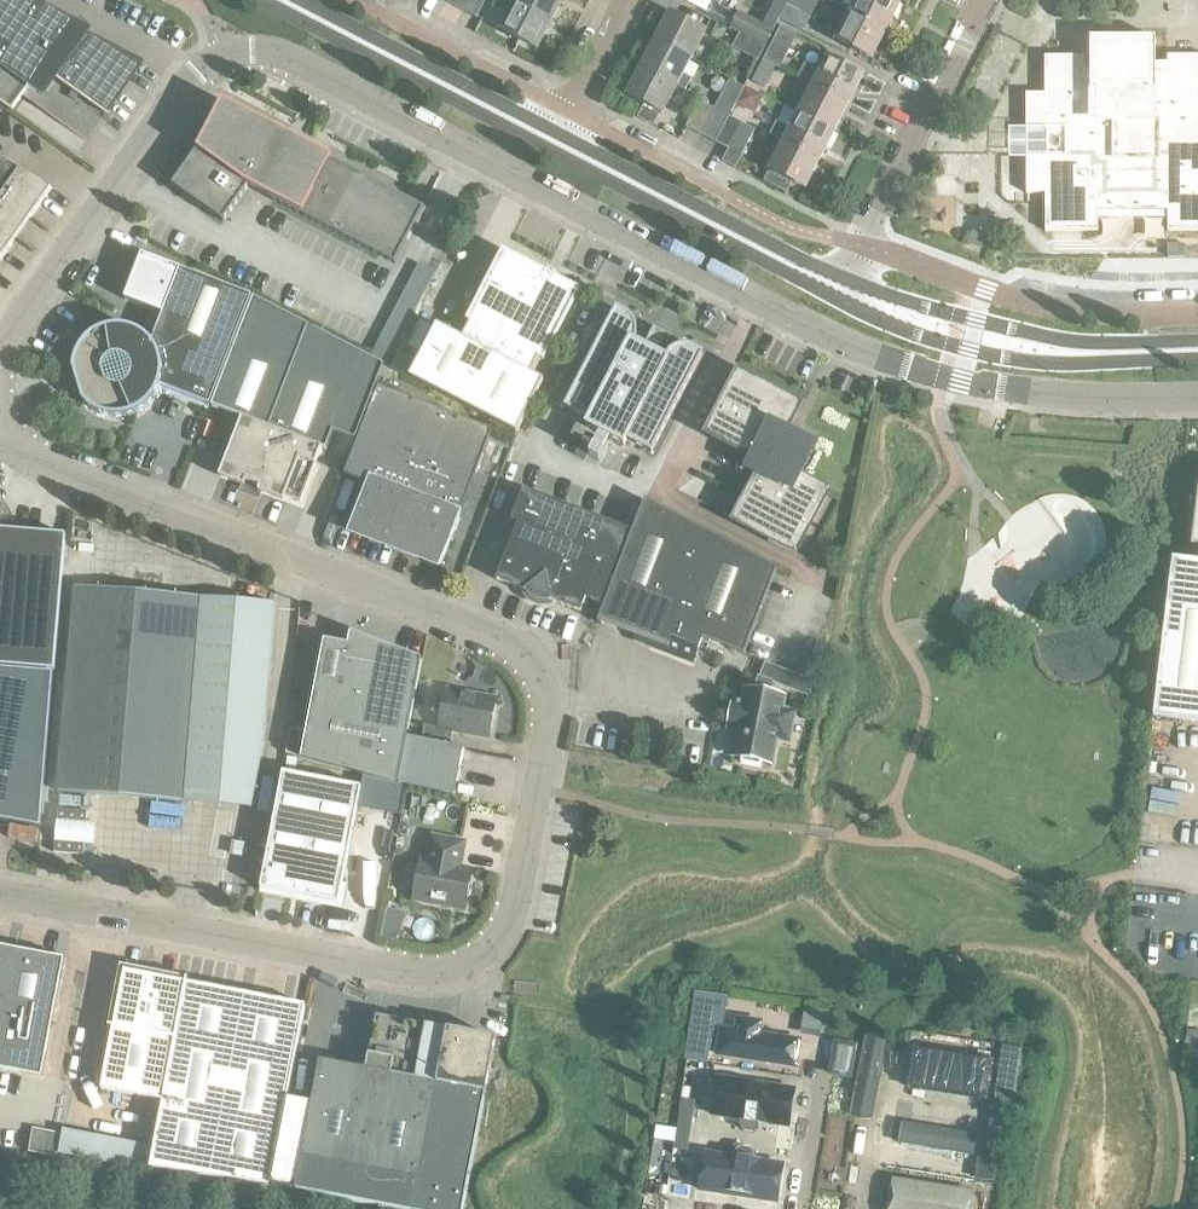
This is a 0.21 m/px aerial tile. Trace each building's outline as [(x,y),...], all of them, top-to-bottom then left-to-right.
[(11,112),(12,110),(30,86),(46,97),(59,77),(106,113),(141,64),(86,36),(88,34),(91,27),(39,0),(3,0),(0,4),(0,104),(11,112)] [(468,0),(450,0),(448,3),(463,10),(468,0)] [(463,10),(477,18),(486,0),(468,0),(463,10)] [(517,4),(551,22),(562,0),(519,0),(517,4)] [(729,11),(734,0),(708,0),(729,11)] [(787,5),(800,12),(806,0),(790,0),(787,5)] [(854,13),(887,30),(901,2),(898,0),(860,0),(854,13)] [(1152,23),(1197,24),(1197,0),(1152,0),(1152,23)] [(551,22),(517,4),(503,32),(537,49),(551,22)] [(787,5),(780,20),(804,32),(812,18),(801,12),(800,12),(787,5)] [(740,33),(766,47),(774,31),(739,13),(731,29),(740,33)] [(887,30),(854,13),(839,41),(872,58),(887,30)] [(671,14),(657,41),(692,59),(706,32),(671,14)] [(781,26),(763,61),(776,68),(780,70),(799,35),(781,26)] [(766,47),(740,33),(732,48),(758,61),(766,47)] [(1026,94),(1026,133),(1043,133),(1043,155),(1026,155),(1027,194),(1046,194),(1046,231),(1099,231),(1099,224),(1110,224),(1110,248),(1160,248),(1160,224),(1168,224),(1168,231),(1197,231),(1197,55),(1167,56),(1168,61),(1158,61),(1158,39),(1091,39),(1091,59),(1085,59),(1085,56),(1045,56),(1045,94),(1026,94)] [(692,59),(657,41),(643,68),(678,86),(686,90),(692,78),(684,74),(692,59)] [(830,58),(823,71),(806,62),(798,78),(802,80),(816,86),(849,103),(864,75),(830,58)] [(776,68),(763,61),(752,82),(765,89),(776,68)] [(678,86),(643,68),(628,97),(663,115),(678,86)] [(802,80),(788,108),(801,115),(834,132),(849,103),(802,80)] [(703,136),(717,109),(701,101),(688,128),(703,136)] [(407,200),(228,107),(172,186),(223,223),(248,188),(395,265),(414,228),(415,228),(426,208),(408,199),(407,200)] [(777,122),(771,134),(787,142),(820,159),(834,132),(801,115),(788,108),(786,107),(779,123),(777,122)] [(732,117),(717,109),(703,136),(718,144),(732,117)] [(745,124),(732,117),(718,144),(731,150),(745,124)] [(757,130),(745,124),(731,150),(743,157),(757,130)] [(787,142),(768,179),(791,192),(796,183),(805,188),(820,159),(787,142)] [(25,228),(52,190),(22,169),(18,174),(0,161),(0,211),(25,228)] [(0,262),(25,228),(0,211),(0,262)] [(986,235),(973,232),(970,244),(982,248),(986,235)] [(73,369),(72,379),(75,391),(82,401),(91,409),(101,415),(113,418),(125,417),(136,414),(147,408),(155,399),(161,389),(211,408),(253,298),(181,270),(142,255),(125,301),(164,315),(156,334),(156,333),(144,336),(134,330),(122,327),(110,328),(99,332),(89,338),(81,347),(75,358),(73,369)] [(410,379),(471,410),(517,434),(545,381),(532,375),(575,293),(506,258),(464,340),(438,326),(410,379)] [(423,282),(415,297),(431,305),(439,291),(423,282)] [(310,327),(255,299),(213,409),(244,420),(271,431),(310,327)] [(651,351),(635,343),(637,335),(635,326),(632,319),(625,313),(618,309),(566,408),(591,421),(587,427),(606,437),(651,351)] [(388,367),(310,327),(271,431),(323,451),(329,453),(336,434),(359,443),(380,389),(388,367)] [(667,359),(651,351),(606,437),(625,447),(628,440),(652,453),(704,354),(696,350),(688,348),(680,349),(672,353),(667,359)] [(736,522),(796,553),(827,493),(798,478),(805,463),(798,442),(784,434),(799,405),(739,373),(708,434),(757,459),(761,473),(736,522)] [(359,443),(346,476),(368,485),(350,531),(396,549),(395,552),(404,555),(405,552),(442,567),(443,565),(493,432),(380,389),(359,443)] [(323,451),(271,431),(244,420),(223,474),(246,483),(242,494),(261,501),(265,490),(303,504),(323,451)] [(514,520),(519,523),(497,581),(527,593),(532,599),(533,598),(543,602),(543,604),(551,602),(581,614),(587,599),(605,606),(634,532),(526,490),(514,520)] [(744,656),(777,570),(645,501),(634,532),(605,606),(598,624),(601,626),(602,624),(605,625),(642,639),(645,632),(656,637),(653,646),(695,663),(704,640),(744,656)] [(54,672),(66,538),(0,531),(0,671),(54,675),(54,672)] [(1173,559),(1153,717),(1197,722),(1197,562),(1173,559)] [(325,641),(308,733),(303,758),(401,777),(423,660),(375,642),(373,651),(325,641)] [(41,830),(54,675),(0,671),(0,822),(41,830)] [(793,675),(788,690),(811,698),(816,683),(793,675)] [(790,716),(781,714),(784,698),(771,695),(773,683),(759,678),(749,705),(734,702),(730,721),(739,723),(733,757),(771,764),(777,736),(786,737),(790,716)] [(489,699),(486,698),(447,691),(439,729),(425,726),(422,741),(451,747),(453,732),(489,739),(495,711),(495,707),(494,704),(492,701),(489,699)] [(465,751),(409,740),(402,777),(458,788),(465,751)] [(259,771),(257,790),(272,791),(274,772),(259,771)] [(261,887),(339,903),(362,786),(284,771),(261,887)] [(147,774),(145,800),(182,803),(185,777),(147,774)] [(58,810),(57,822),(86,824),(87,812),(58,810)] [(433,837),(428,862),(422,861),(414,898),(465,908),(473,871),(461,869),(466,843),(433,837)] [(55,841),(54,853),(84,856),(85,844),(55,841)] [(43,1084),(69,962),(0,948),(0,1075),(43,1084)] [(273,1182),(307,1002),(125,967),(103,1080),(165,1092),(153,1159),(273,1182)] [(403,1208),(461,1208),(495,1038),(375,1014),(365,1069),(319,1060),(310,1106),(309,1105),(293,1187),(403,1208)] [(709,1063),(715,1028),(694,1025),(689,1060),(709,1063)] [(718,1026),(713,1057),(797,1069),(801,1039),(761,1033),(732,1029),(718,1026)] [(1003,1046),(995,1096),(1015,1099),(1023,1050),(1003,1046)] [(916,1052),(911,1088),(986,1100),(992,1064),(916,1052)] [(715,1080),(710,1115),(788,1126),(793,1091),(715,1080)] [(936,1108),(966,1111),(967,1100),(938,1097),(936,1108)] [(689,1152),(697,1101),(683,1099),(675,1149),(689,1152)] [(1002,1115),(992,1113),(987,1140),(998,1142),(1002,1115)] [(977,1135),(906,1123),(902,1143),(973,1155),(977,1135)] [(68,1149),(64,1171),(139,1186),(144,1164),(68,1149)] [(996,1152),(977,1149),(973,1172),(993,1175),(996,1152)] [(702,1152),(695,1193),(777,1205),(783,1165),(752,1160),(733,1157),(702,1152)] [(887,1208),(971,1208),(974,1191),(892,1179),(887,1208)]
